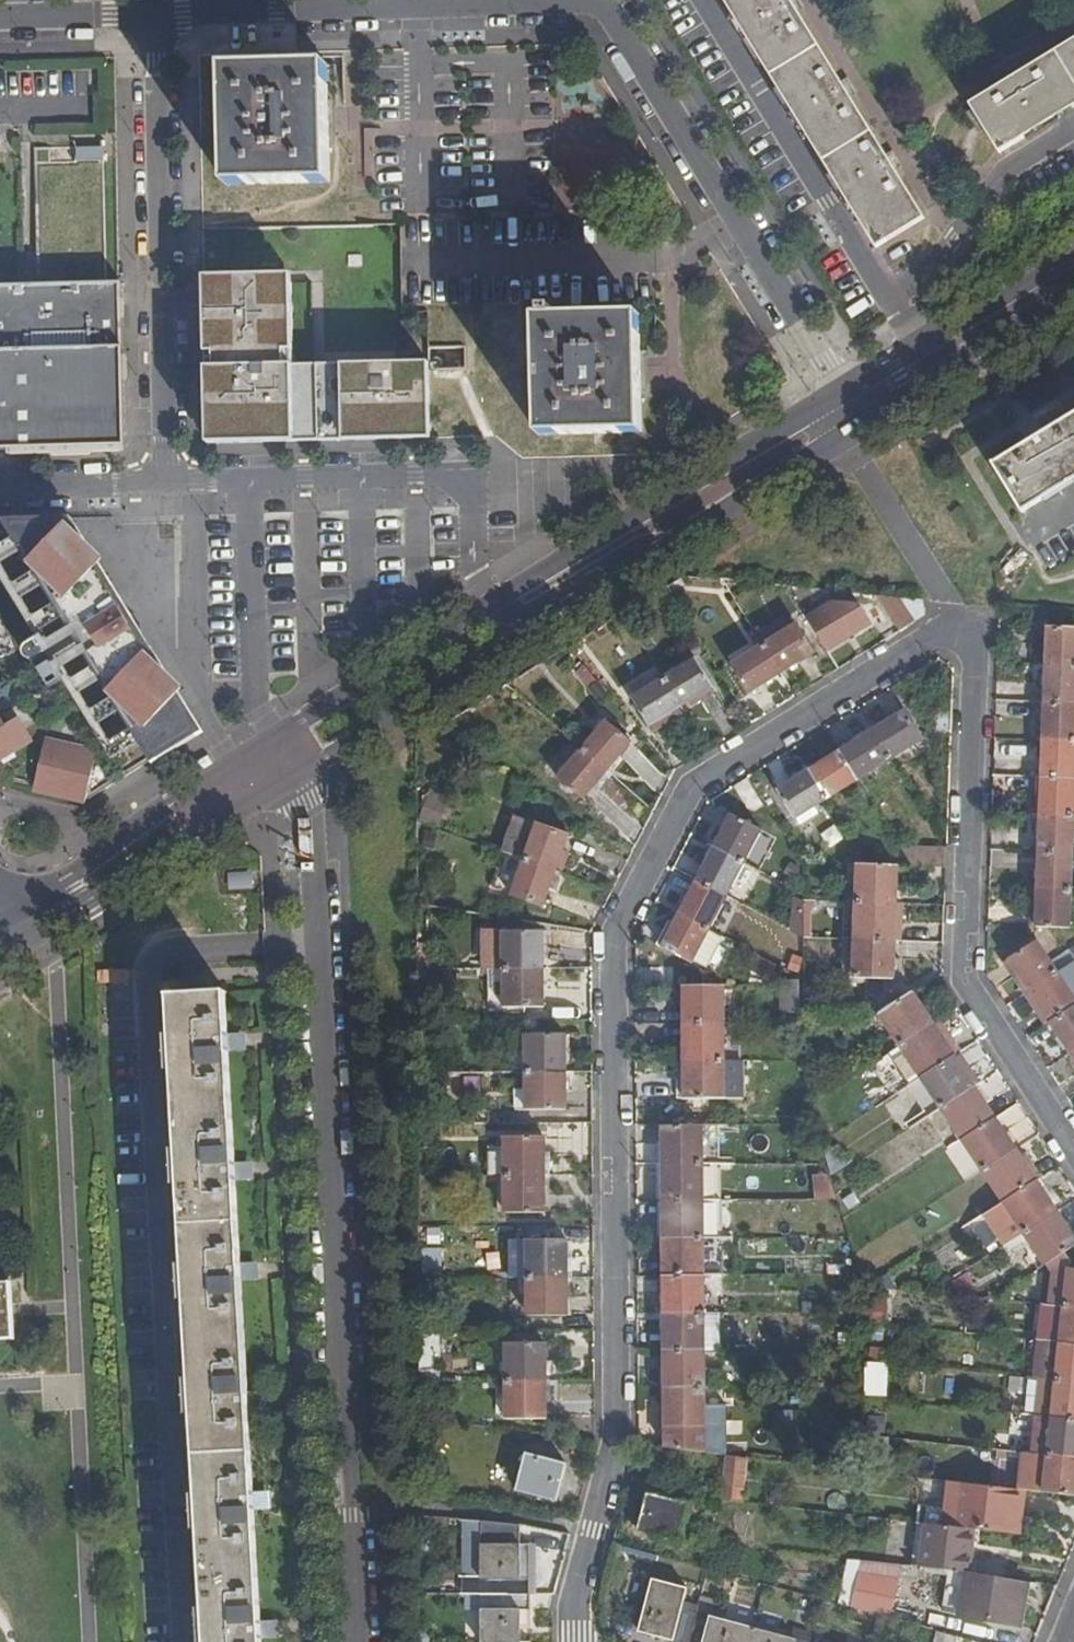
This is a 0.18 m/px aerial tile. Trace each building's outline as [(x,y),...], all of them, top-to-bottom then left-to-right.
[(826,170),(874,250),(923,220),(892,171),(898,168),(890,155),(885,158),(848,97),(853,94),(846,81),(840,85),(797,14),(802,9),(796,0),(722,0),(826,170)] [(1016,76),(1012,68),(997,78),(1002,85),(967,107),(995,154),(1073,106),(1073,41),(1016,76)] [(228,187),(228,186),(327,186),(327,70),(222,70),(223,187),(228,187)] [(96,161),(97,146),(71,144),(70,159),(96,161)] [(290,282),(204,285),(208,444),(430,437),(428,362),(292,365),(290,282)] [(122,283),(0,288),(0,451),(60,449),(116,446),(128,446),(126,383),(124,327),(122,283)] [(466,308),(424,309),(425,349),(467,348),(466,308)] [(640,438),(638,321),(551,322),(551,315),(540,315),(539,323),(535,323),(536,441),(640,438)] [(1040,435),(1032,424),(1019,433),(1025,444),(991,465),(1021,514),(1073,482),(1073,414),(1040,435)] [(48,663),(39,669),(47,682),(0,712),(0,778),(89,799),(198,732),(188,716),(131,624),(107,583),(78,537),(67,519),(0,521),(0,588),(33,639),(42,654),(48,663)] [(926,612),(911,587),(879,606),(894,631),(926,612)] [(819,653),(866,622),(852,602),(806,633),(819,653)] [(795,629),(764,647),(781,675),(812,657),(795,629)] [(1045,667),(1073,668),(1073,631),(1046,631),(1045,667)] [(42,654),(33,639),(24,645),(23,647),(22,650),(22,652),(22,654),(24,657),(26,659),(28,660),(32,660),(34,659),(42,654)] [(781,675),(764,647),(730,668),(747,695),(781,675)] [(695,662),(664,681),(681,709),(712,690),(695,662)] [(1045,667),(1044,705),(1073,706),(1073,668),(1045,667)] [(681,709),(664,681),(631,702),(647,730),(669,716),(681,709)] [(1044,705),(1042,743),(1073,744),(1073,706),(1044,705)] [(903,715),(873,734),(890,762),(920,744),(903,715)] [(647,730),(651,735),(672,722),(669,716),(647,730)] [(605,723),(581,751),(606,772),(630,744),(605,723)] [(890,762),(873,734),(842,753),(859,781),(890,762)] [(1073,782),(1073,744),(1042,743),(1040,780),(1073,782)] [(606,772),(581,751),(556,781),(580,801),(606,772)] [(827,800),(859,781),(842,753),(810,773),(827,800)] [(827,800),(810,773),(776,793),(793,821),(795,821),(798,827),(818,815),(813,809),(827,800)] [(1073,819),(1073,782),(1040,780),(1039,817),(1072,819),(1073,819)] [(438,823),(442,798),(422,794),(418,820),(438,823)] [(1037,854),(1071,856),(1072,819),(1039,817),(1037,854)] [(730,818),(714,847),(744,862),(759,833),(730,818)] [(553,872),(566,838),(513,819),(501,853),(522,861),(553,872)] [(714,847),(696,881),(726,896),(744,862),(714,847)] [(1036,892),(1069,893),(1071,856),(1037,854),(1036,892)] [(553,872),(522,861),(509,898),(540,909),(553,872)] [(855,902),(894,904),(896,866),(866,864),(845,863),(843,902),(855,902)] [(256,888),(256,871),(231,872),(232,889),(256,888)] [(696,881),(679,914),(709,929),(726,896),(696,881)] [(1036,892),(1034,929),(1068,930),(1069,893),(1036,892)] [(798,899),(798,935),(811,935),(810,899),(798,899)] [(843,902),(841,939),(854,940),(854,939),(855,902),(843,902)] [(854,940),(892,942),(894,904),(855,902),(854,939),(854,940)] [(900,905),(894,904),(892,942),(898,942),(900,905)] [(679,914),(674,911),(655,947),(660,950),(679,914)] [(709,929),(679,914),(660,950),(689,965),(690,962),(703,970),(720,940),(707,933),(709,929)] [(503,971),(503,972),(504,1005),(504,1009),(542,1009),(542,1007),(557,1007),(556,990),(542,990),(542,974),(542,971),(540,933),(502,935),(503,971)] [(890,982),(892,942),(854,940),(852,980),(890,982)] [(1007,962),(1028,994),(1056,976),(1048,965),(1034,943),(1007,962)] [(1056,976),(1073,964),(1073,963),(1067,953),(1048,965),(1056,976)] [(503,972),(489,972),(489,1005),(504,1005),(503,972)] [(1051,1025),(1057,1021),(1073,1009),(1073,1004),(1056,976),(1028,994),(1046,1019),(1051,1025)] [(722,991),(697,988),(685,987),(685,1027),(722,1027),(722,991)] [(169,995),(172,995),(208,1641),(265,1641),(265,1637),(275,1636),(274,1621),(264,1620),(257,1507),(267,1507),(266,1492),(257,1493),(252,1408),(262,1407),(260,1392),(251,1392),(245,1280),(254,1279),(253,1263),(243,1263),(238,1179),(248,1179),(248,1164),(238,1164),(231,1053),(241,1052),(240,1036),(230,1036),(228,991),(229,991),(229,990),(170,993),(169,995)] [(902,1048),(933,1027),(921,1008),(897,1006),(885,1013),(881,1016),(902,1048)] [(1057,1021),(1051,1025),(1071,1055),(1073,1053),(1073,1009),(1057,1021)] [(723,1064),(722,1027),(685,1027),(685,1063),(723,1064)] [(954,1058),(933,1027),(902,1048),(922,1079),(954,1058)] [(944,1028),(937,1033),(945,1044),(951,1041),(944,1028)] [(527,1074),(564,1074),(565,1037),(526,1036),(527,1074)] [(974,1089),(954,1058),(922,1079),(942,1110),(974,1089)] [(724,1100),(723,1064),(685,1063),(685,1099),(724,1100)] [(564,1111),(564,1074),(527,1074),(527,1112),(564,1111)] [(995,1121),(974,1089),(942,1110),(963,1141),(995,1121)] [(1015,1151),(995,1121),(963,1141),(983,1172),(1015,1151)] [(703,1165),(703,1128),(664,1128),(664,1165),(703,1165)] [(491,1149),(491,1177),(507,1177),(544,1177),(544,1139),(507,1139),(506,1148),(491,1149)] [(1036,1182),(1015,1151),(983,1172),(1003,1203),(1036,1182)] [(665,1203),(703,1203),(703,1165),(664,1165),(665,1203)] [(810,1200),(828,1199),(826,1172),(808,1173),(810,1200)] [(545,1215),(544,1177),(507,1177),(508,1215),(545,1215)] [(1024,1234),(1056,1214),(1036,1182),(1003,1203),(1024,1234)] [(665,1240),(704,1240),(703,1203),(665,1203),(665,1240)] [(1073,1248),(1073,1241),(1056,1214),(1024,1234),(1045,1266),(1073,1248)] [(666,1279),(704,1278),(704,1240),(665,1240),(666,1279)] [(529,1241),(530,1279),(568,1279),(567,1241),(529,1241)] [(1045,1266),(1046,1267),(1047,1266),(1063,1257),(1073,1249),(1073,1248),(1045,1266)] [(1073,1310),(1073,1268),(1070,1268),(1063,1257),(1047,1266),(1054,1277),(1051,1308),(1064,1309),(1073,1310)] [(666,1314),(704,1315),(704,1278),(666,1279),(666,1314)] [(9,1281),(0,1281),(0,1338),(13,1337),(14,1340),(15,1340),(11,1280),(9,1279),(9,1281)] [(568,1279),(530,1279),(530,1318),(568,1318),(568,1279)] [(859,1320),(882,1322),(884,1293),(861,1291),(859,1320)] [(1073,1348),(1073,1310),(1064,1309),(1061,1346),(1073,1348)] [(666,1352),(704,1352),(704,1315),(666,1314),(666,1352)] [(434,1361),(436,1334),(418,1333),(416,1360),(434,1361)] [(1073,1385),(1073,1348),(1061,1346),(1039,1343),(1035,1380),(1058,1383),(1073,1385)] [(509,1345),(509,1382),(548,1383),(547,1345),(509,1345)] [(667,1390),(705,1390),(704,1352),(666,1352),(667,1390)] [(883,1395),(884,1361),(862,1360),(860,1395),(883,1395)] [(548,1383),(509,1382),(509,1419),(548,1419),(548,1383)] [(1073,1422),(1073,1385),(1058,1383),(1054,1420),(1073,1422)] [(705,1427),(705,1390),(667,1390),(667,1428),(667,1450),(705,1454),(705,1427)] [(1054,1420),(1037,1418),(1034,1455),(1050,1457),(1073,1460),(1073,1422),(1054,1420)] [(565,1466),(526,1454),(515,1491),(555,1502),(565,1466)] [(739,1503),(745,1458),(725,1456),(720,1501),(739,1503)] [(1050,1457),(1046,1494),(1073,1497),(1073,1460),(1050,1457)] [(962,1504),(964,1484),(948,1482),(945,1503),(962,1504)] [(974,1530),(1015,1535),(1021,1490),(964,1484),(962,1504),(945,1503),(942,1527),(974,1530)] [(1021,1536),(1027,1491),(1021,1490),(1015,1535),(1021,1536)] [(677,1541),(687,1505),(649,1494),(638,1531),(677,1541)] [(480,1524),(481,1582),(487,1582),(487,1612),(481,1612),(481,1641),(520,1641),(520,1630),(529,1630),(530,1548),(520,1547),(519,1529),(504,1526),(480,1524)] [(968,1576),(974,1530),(942,1527),(928,1525),(923,1571),(968,1576)] [(1021,1626),(1026,1583),(968,1576),(963,1618),(1021,1626)] [(853,1611),(892,1620),(901,1583),(862,1578),(853,1611)] [(682,1610),(689,1589),(654,1579),(639,1631),(664,1637),(666,1628),(676,1631),(674,1640),(681,1641),(804,1641),(682,1610)] [(666,1628),(664,1637),(674,1640),(676,1631),(666,1628)] [(938,1633),(936,1641),(958,1641),(959,1639),(938,1633)]
